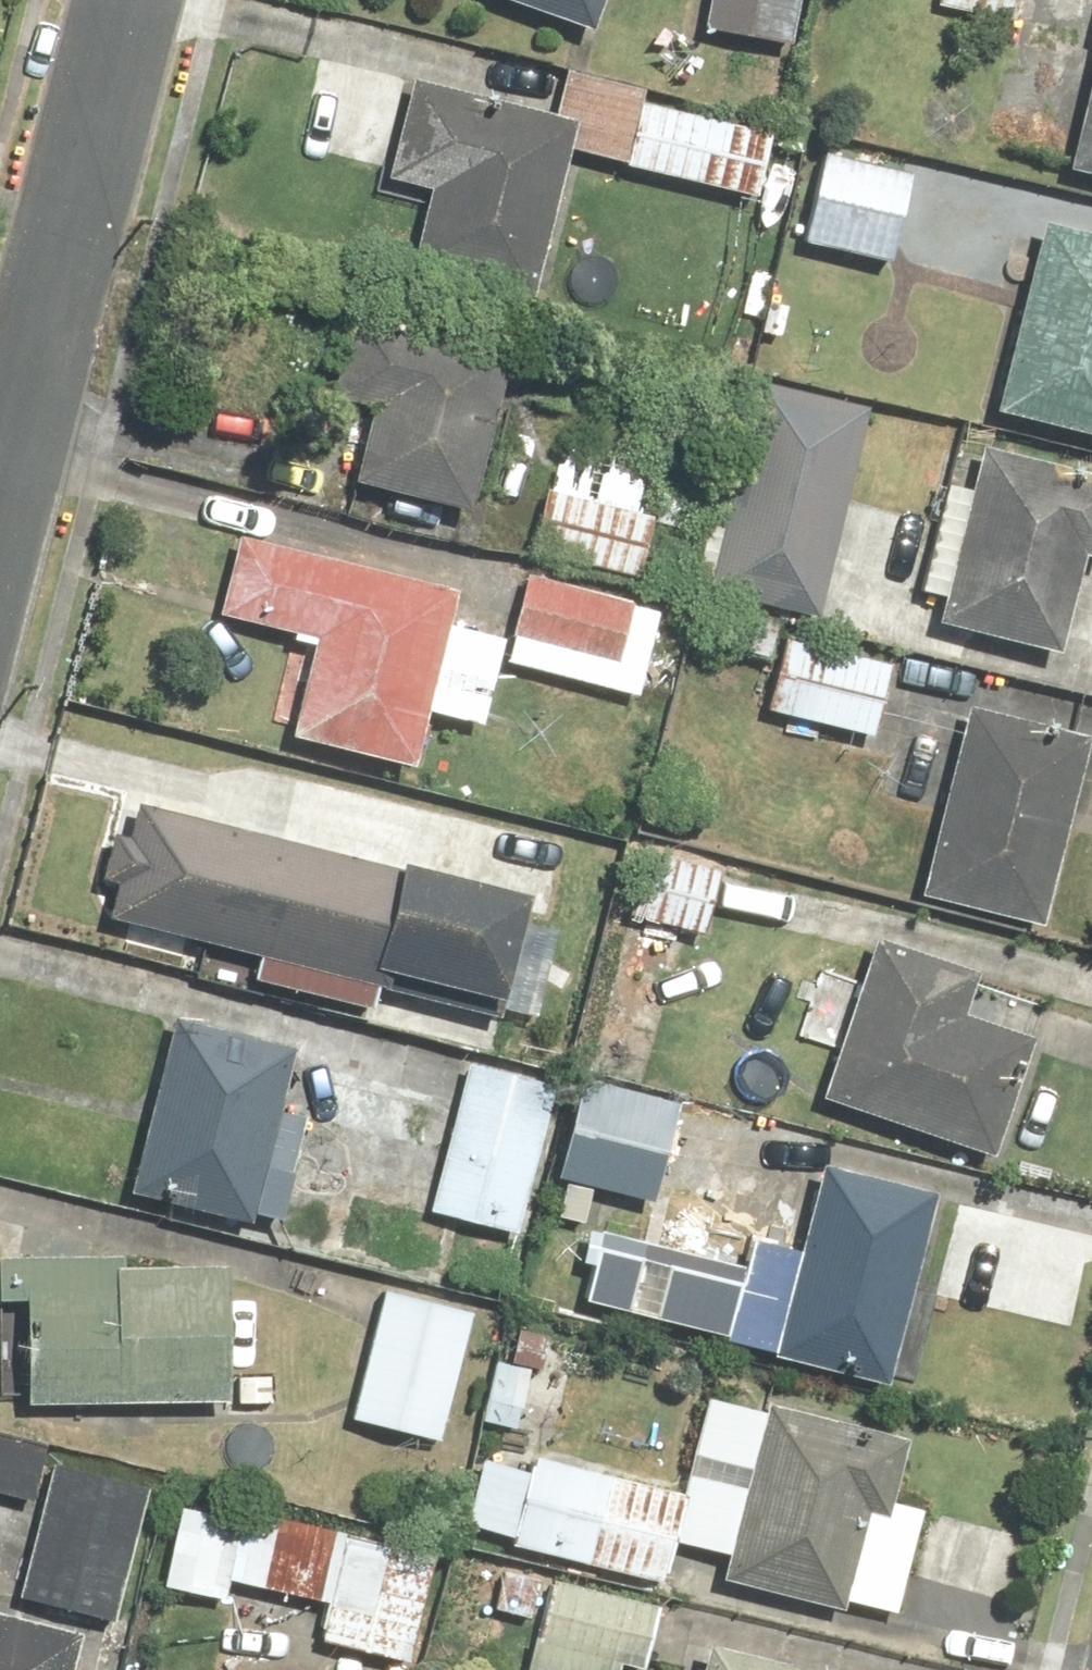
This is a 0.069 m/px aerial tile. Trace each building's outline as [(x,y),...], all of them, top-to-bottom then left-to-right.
[(585,34),(598,0),(490,0),(585,34)] [(700,42),(789,54),(796,0),(706,0),(700,42)] [(1018,0),(929,0),(927,8),(1013,27),(1018,0)] [(1058,174),(1091,181),(1091,14),(1058,174)] [(571,124),(322,61),(299,149),(382,170),(378,183),(418,193),(398,273),(525,305),(571,124)] [(632,103),(615,172),(746,205),(763,136),(632,103)] [(810,154),(788,247),(880,269),(902,176),(810,154)] [(1029,226),(984,419),(1091,445),(1091,241),(1029,226)] [(454,518),(498,357),(346,315),(321,404),(357,414),(337,486),(454,518)] [(693,595),(733,603),(723,655),(764,664),(775,612),(816,620),(860,411),(737,385),(693,595)] [(643,468),(551,446),(523,557),(630,584),(646,519),(631,516),(643,468)] [(970,454),(931,625),(1052,652),(1072,565),(1091,570),(1091,566),(1091,482),(970,454)] [(498,645),(436,629),(444,597),(230,542),(209,622),(305,647),(280,745),(398,775),(413,718),(475,733),(498,645)] [(652,611),(519,579),(498,668),(631,700),(652,611)] [(778,644),(761,719),(867,741),(883,666),(778,644)] [(1036,937),(1083,742),(955,711),(908,906),(1036,937)] [(89,883),(113,890),(103,923),(246,962),(238,992),(359,1025),(371,980),(488,1012),(516,908),(136,804),(125,843),(101,836),(89,883)] [(633,865),(617,919),(694,941),(709,887),(633,865)] [(792,1038),(829,1051),(810,1103),(983,1164),(1025,1044),(955,1019),(970,979),(867,943),(855,978),(818,965),(792,1038)] [(271,1106),(286,1046),(164,1016),(120,1196),(273,1233),(302,1113),(271,1106)] [(508,1241),(548,1091),(462,1068),(421,1217),(508,1241)] [(661,1108),(581,1088),(558,1179),(548,1177),(533,1235),(589,1249),(603,1191),(638,1199),(661,1108)] [(881,1390),(927,1202),(808,1173),(762,1361),(881,1390)] [(12,1266),(12,1411),(217,1411),(217,1266),(12,1266)] [(433,1449),(468,1312),(376,1288),(341,1425),(433,1449)] [(510,1434),(524,1371),(476,1360),(461,1423),(510,1434)] [(896,1446),(700,1403),(668,1549),(716,1559),(711,1581),(889,1620),(913,1510),(883,1504),(896,1446)] [(461,1529),(504,1540),(501,1551),(649,1589),(672,1499),(524,1461),(521,1473),(478,1462),(461,1529)] [(108,1631),(142,1490),(44,1466),(10,1608),(108,1631)] [(240,1514),(169,1499),(149,1592),(219,1607),(223,1589),(240,1514)] [(400,1669),(407,1669),(432,1557),(240,1514),(223,1589),(314,1609),(305,1649),(400,1669)] [(541,1584),(524,1669),(642,1669),(655,1608),(541,1584)] [(74,1645),(0,1627),(0,1669),(68,1669),(74,1645)] [(691,1648),(686,1669),(785,1669),(691,1648)]
